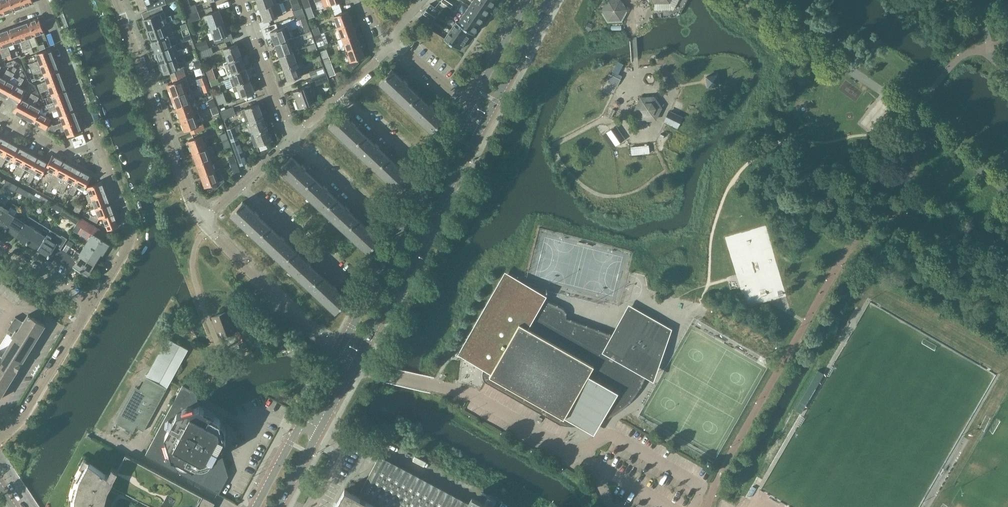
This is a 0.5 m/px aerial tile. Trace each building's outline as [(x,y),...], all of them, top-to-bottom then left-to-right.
[(3,14),(14,10),(10,0),(0,0),(0,6),(3,14)] [(14,10),(24,7),(22,0),(10,0),(14,10)] [(186,16),(192,14),(188,2),(190,1),(189,0),(180,0),(186,16)] [(260,9),(273,5),(278,3),(277,0),(257,0),(260,9)] [(305,9),(311,6),(309,0),(307,0),(302,2),(305,9)] [(485,16),(491,8),(479,0),(473,0),(469,6),(485,16)] [(496,0),(479,0),(491,8),(496,0)] [(627,9),(621,0),(608,0),(602,10),(609,20),(621,20),(627,9)] [(654,3),(655,3),(655,10),(674,9),(679,0),(653,0),(654,3)] [(273,5),(260,9),(264,21),(277,17),(283,15),(279,3),(278,3),(273,5)] [(147,26),(148,30),(164,24),(173,21),(171,15),(165,17),(166,18),(162,19),(160,13),(164,12),(162,6),(150,10),(152,15),(144,18),(144,20),(144,21),(145,25),(147,26)] [(479,25),(485,16),(469,6),(463,14),(479,25)] [(206,15),(210,27),(223,22),(219,10),(206,15)] [(334,15),(338,27),(352,22),(348,11),(334,15)] [(186,16),(188,23),(197,20),(194,13),(192,14),(186,16)] [(473,33),(479,25),(463,14),(458,22),(456,21),(473,33)] [(39,18),(29,22),(35,36),(44,32),(39,18)] [(473,34),(473,33),(456,21),(450,30),(466,41),(471,33),(473,34)] [(19,26),(28,49),(32,47),(28,38),(35,36),(29,22),(19,26)] [(214,40),(215,39),(216,43),(224,40),(223,37),(231,34),(228,26),(225,27),(223,22),(210,27),(215,39),(214,39),(214,40)] [(338,27),(342,38),(356,33),(352,22),(338,27)] [(164,24),(148,30),(148,31),(148,32),(149,36),(151,37),(152,41),(168,35),(164,24)] [(28,49),(19,26),(9,29),(14,43),(20,41),(24,50),(28,49)] [(270,32),(275,44),(292,38),(288,26),(270,32)] [(312,29),(315,36),(321,33),(318,27),(312,29)] [(0,33),(0,37),(7,56),(11,55),(8,46),(14,43),(9,29),(0,33)] [(444,39),(455,46),(460,50),(466,41),(450,30),(444,38),(444,39)] [(315,36),(317,43),(323,40),(321,33),(315,36)] [(342,38),(346,50),(360,45),(356,33),(342,38)] [(168,35),(152,41),(151,43),(153,47),(155,48),(156,51),(172,46),(168,35)] [(275,44),(279,57),(292,52),(298,50),(294,38),(292,38),(275,44)] [(197,44),(199,51),(206,48),(204,41),(197,44)] [(315,43),(307,46),(309,52),(317,49),(315,43)] [(224,49),(228,61),(241,56),(237,44),(224,49)] [(360,45),(346,50),(351,61),(346,65),(350,70),(358,63),(357,59),(364,56),(360,45)] [(160,62),(176,57),(184,54),(183,53),(182,49),(174,52),(172,46),(156,51),(156,53),(155,54),(157,58),(158,59),(160,62)] [(199,52),(201,58),(214,54),(211,47),(199,52)] [(30,64),(31,68),(54,59),(50,49),(36,54),(39,61),(30,64)] [(320,52),(323,58),(329,56),(327,49),(320,52)] [(279,57),(284,68),(297,64),(292,52),(279,57)] [(228,75),(232,73),(245,68),(241,56),(228,61),(224,63),(228,75)] [(319,56),(311,58),(313,64),(321,61),(319,56)] [(329,56),(323,58),(330,77),(336,75),(329,56)] [(161,69),(162,70),(164,74),(169,72),(171,78),(185,73),(185,72),(183,67),(184,66),(183,62),(178,63),(176,57),(160,62),(160,63),(159,65),(161,69)] [(42,68),(44,75),(58,69),(54,59),(31,68),(33,72),(42,68)] [(202,66),(200,60),(194,62),(196,68),(202,66)] [(297,64),(284,68),(288,80),(301,76),(299,69),(304,67),(303,62),(297,64)] [(205,70),(208,77),(216,74),(213,67),(205,70)] [(245,68),(232,73),(234,77),(230,79),(233,86),(250,80),(245,68)] [(324,68),(311,73),(313,78),(326,74),(324,68)] [(38,85),(39,89),(62,80),(58,69),(44,75),(47,81),(38,85)] [(11,72),(7,70),(2,78),(0,77),(0,91),(11,72)] [(408,84),(404,80),(403,81),(391,70),(379,83),(405,108),(418,95),(407,85),(408,84)] [(9,99),(16,85),(10,82),(14,74),(11,72),(0,91),(0,94),(9,99)] [(191,89),(185,73),(171,78),(173,83),(168,84),(170,90),(168,91),(170,96),(172,96),(190,90),(191,89)] [(329,81),(326,74),(313,78),(309,80),(312,87),(329,81)] [(621,79),(612,75),(608,82),(617,86),(621,79)] [(9,99),(18,104),(21,99),(22,99),(26,91),(20,88),(24,79),(20,77),(16,85),(9,99)] [(50,89),(52,95),(66,90),(62,80),(39,89),(41,92),(50,89)] [(250,80),(233,86),(236,94),(239,93),(241,97),(254,93),(250,80)] [(312,104),(306,87),(294,91),(296,99),(295,99),(298,109),(312,104)] [(42,107),(43,110),(70,100),(66,90),(52,95),(55,102),(42,107)] [(172,96),(174,101),(172,102),(174,108),(176,107),(190,103),(195,101),(192,94),(190,90),(172,96)] [(222,90),(214,93),(218,105),(226,102),(222,90)] [(14,112),(24,117),(36,96),(32,94),(28,102),(22,99),(21,99),(18,104),(14,112)] [(418,95),(405,108),(432,133),(444,120),(433,109),(434,108),(430,104),(429,106),(418,95)] [(24,117),(33,122),(39,113),(41,109),(35,106),(40,98),(36,96),(24,117)] [(654,97),(641,98),(635,110),(643,120),(656,119),(661,108),(654,97)] [(58,109),(60,116),(74,110),(70,100),(43,110),(44,112),(48,111),(48,113),(58,109)] [(214,100),(208,102),(211,108),(216,106),(214,100)] [(176,107),(180,119),(194,114),(190,103),(176,107)] [(262,114),(258,104),(241,110),(245,120),(262,114)] [(216,106),(211,108),(213,115),(219,113),(216,106)] [(221,112),(223,119),(235,114),(233,107),(221,112)] [(48,130),(54,134),(56,129),(60,128),(78,121),(74,110),(60,116),(63,122),(54,125),(51,124),(48,130)] [(670,111),(665,122),(678,128),(683,117),(670,111)] [(194,114),(180,119),(184,130),(189,129),(191,134),(205,129),(203,123),(202,124),(199,112),(194,114)] [(39,113),(33,122),(46,129),(51,120),(39,113)] [(341,113),(328,126),(352,148),(364,135),(355,126),(356,125),(352,121),(351,122),(341,113)] [(268,126),(266,121),(265,122),(263,118),(262,114),(245,120),(248,128),(250,134),(267,128),(267,127),(268,126)] [(56,129),(54,134),(63,139),(82,131),(78,121),(60,128),(56,129)] [(267,128),(254,133),(250,134),(255,146),(272,140),(271,139),(273,139),(271,133),(269,134),(267,128)] [(616,130),(609,135),(616,145),(623,141),(616,130)] [(220,135),(222,142),(228,140),(226,133),(220,135)] [(374,144),(364,135),(352,148),(375,170),(388,157),(378,148),(379,147),(375,143),(374,144)] [(188,141),(192,152),(206,147),(202,136),(188,141)] [(10,143),(0,137),(0,138),(0,161),(10,143)] [(238,139),(232,142),(240,165),(247,162),(238,139)] [(222,142),(225,149),(231,147),(228,140),(222,142)] [(13,161),(20,148),(10,143),(0,161),(0,165),(2,166),(6,158),(13,161)] [(196,164),(210,159),(213,158),(211,153),(214,152),(212,145),(206,147),(192,152),(194,157),(193,159),(194,163),(196,163),(196,164)] [(14,173),(17,175),(29,153),(20,148),(13,161),(18,164),(14,173)] [(26,168),(32,171),(39,158),(29,153),(17,175),(21,177),(26,168)] [(47,181),(51,183),(62,161),(52,155),(48,163),(49,163),(46,169),(52,172),(47,181)] [(291,157),(279,170),(301,191),(313,178),(305,170),(306,169),(302,165),(301,166),(291,157)] [(388,157),(375,170),(399,193),(412,180),(402,170),(403,169),(399,166),(398,167),(388,157)] [(42,177),(46,169),(49,163),(48,163),(39,158),(32,171),(27,180),(31,182),(35,173),(42,177)] [(214,170),(210,159),(196,164),(201,175),(214,170)] [(62,161),(51,183),(46,190),(50,192),(53,187),(59,190),(72,166),(62,161)] [(231,164),(234,173),(240,171),(236,162),(231,164)] [(69,181),(75,184),(82,171),(72,166),(59,190),(63,193),(69,181)] [(210,185),(214,189),(214,190),(224,181),(219,168),(214,170),(201,175),(205,187),(210,185)] [(82,171),(75,184),(70,193),(74,195),(78,186),(85,190),(92,177),(82,171)] [(313,178),(301,191),(323,212),(335,198),(326,190),(327,189),(323,185),(322,186),(313,178)] [(85,196),(87,199),(105,192),(101,182),(87,187),(90,194),(85,196)] [(109,203),(105,192),(87,199),(88,203),(93,202),(95,208),(109,203)] [(40,198),(38,203),(45,207),(47,202),(40,198)] [(335,198),(323,212),(345,232),(357,219),(348,211),(349,210),(345,206),(344,207),(335,198)] [(243,201),(230,214),(257,239),(269,226),(258,216),(259,215),(255,211),(254,212),(243,201)] [(109,203),(95,208),(98,214),(93,216),(91,215),(89,218),(97,223),(99,219),(103,217),(113,213),(109,203)] [(6,229),(14,216),(8,212),(9,210),(5,207),(0,215),(0,225),(6,229)] [(113,213),(103,217),(107,228),(110,230),(118,226),(113,213)] [(6,229),(17,235),(26,221),(22,218),(21,220),(14,216),(6,229)] [(89,240),(87,244),(101,253),(102,254),(109,243),(103,239),(106,234),(81,218),(73,230),(89,240)] [(357,219),(345,232),(367,253),(380,240),(370,231),(371,230),(367,227),(366,228),(357,219)] [(17,235),(27,242),(35,230),(29,225),(30,223),(26,221),(17,235)] [(766,225),(726,237),(736,274),(740,287),(746,308),(769,302),(787,296),(766,225)] [(269,226),(257,239),(283,264),(295,250),(284,240),(285,239),(281,235),(280,236),(269,226)] [(42,234),(35,230),(27,242),(38,249),(47,234),(43,232),(42,234)] [(47,234),(38,249),(54,259),(60,249),(55,246),(57,243),(50,239),(51,237),(47,234)] [(87,244),(80,254),(94,263),(101,253),(87,244)] [(295,250),(283,264),(309,288),(321,275),(310,265),(311,264),(307,260),(306,261),(295,250)] [(56,260),(61,263),(67,254),(62,251),(56,260)] [(61,263),(66,267),(72,257),(67,254),(61,263)] [(72,257),(66,267),(71,270),(73,266),(81,271),(82,270),(88,273),(94,263),(80,254),(77,260),(72,257)] [(321,275),(309,288),(335,313),(348,300),(337,289),(338,288),(333,284),(332,285),(321,275)] [(545,300),(541,300),(544,295),(543,295),(528,288),(521,286),(514,287),(507,289),(503,291),(499,293),(496,296),(491,302),(484,314),(466,346),(466,350),(466,354),(468,357),(471,360),(476,362),(479,363),(479,364),(485,368),(484,370),(483,373),(483,376),(484,379),(485,381),(487,382),(560,424),(569,425),(580,426),(584,426),(594,431),(599,422),(605,419),(612,416),(621,410),(627,405),(632,399),(637,394),(640,388),(644,381),(646,377),(646,374),(645,372),(648,368),(653,371),(657,368),(653,363),(658,358),(660,359),(660,358),(659,358),(664,345),(664,339),(663,335),(662,332),(657,326),(653,322),(647,319),(638,315),(632,314),(627,313),(614,335),(566,318),(566,315),(566,312),(565,310),(563,308),(561,307),(545,300)] [(233,334),(225,312),(213,316),(220,337),(227,335),(228,336),(233,334)] [(45,325),(28,315),(23,322),(15,317),(7,330),(13,333),(12,336),(14,338),(3,355),(0,353),(0,397),(45,325)] [(244,329),(234,332),(239,343),(248,340),(244,329)] [(168,339),(146,377),(167,390),(189,351),(168,339)] [(227,368),(223,357),(211,362),(215,373),(227,368)] [(117,422),(132,431),(134,432),(136,427),(144,432),(157,407),(167,390),(146,377),(139,390),(136,389),(128,405),(129,406),(127,409),(125,409),(117,422)] [(199,406),(188,401),(193,391),(183,385),(146,455),(219,494),(228,476),(221,450),(215,460),(193,467),(173,456),(166,434),(177,413),(198,407),(199,406)] [(204,408),(199,406),(198,407),(177,413),(166,434),(173,456),(193,467),(215,460),(221,450),(226,440),(219,418),(209,412),(208,413),(203,410),(204,408)] [(72,497),(76,498),(76,504),(72,504),(72,505),(72,506),(197,506),(199,506),(213,506),(215,503),(214,503),(125,455),(118,470),(112,467),(108,475),(90,463),(89,462),(85,469),(82,468),(76,478),(80,480),(78,486),(75,485),(75,486),(72,497)] [(472,496),(468,504),(379,457),(379,458),(364,485),(363,488),(361,490),(362,491),(359,497),(346,490),(345,489),(344,490),(345,490),(336,506),(492,506),(472,496)]
